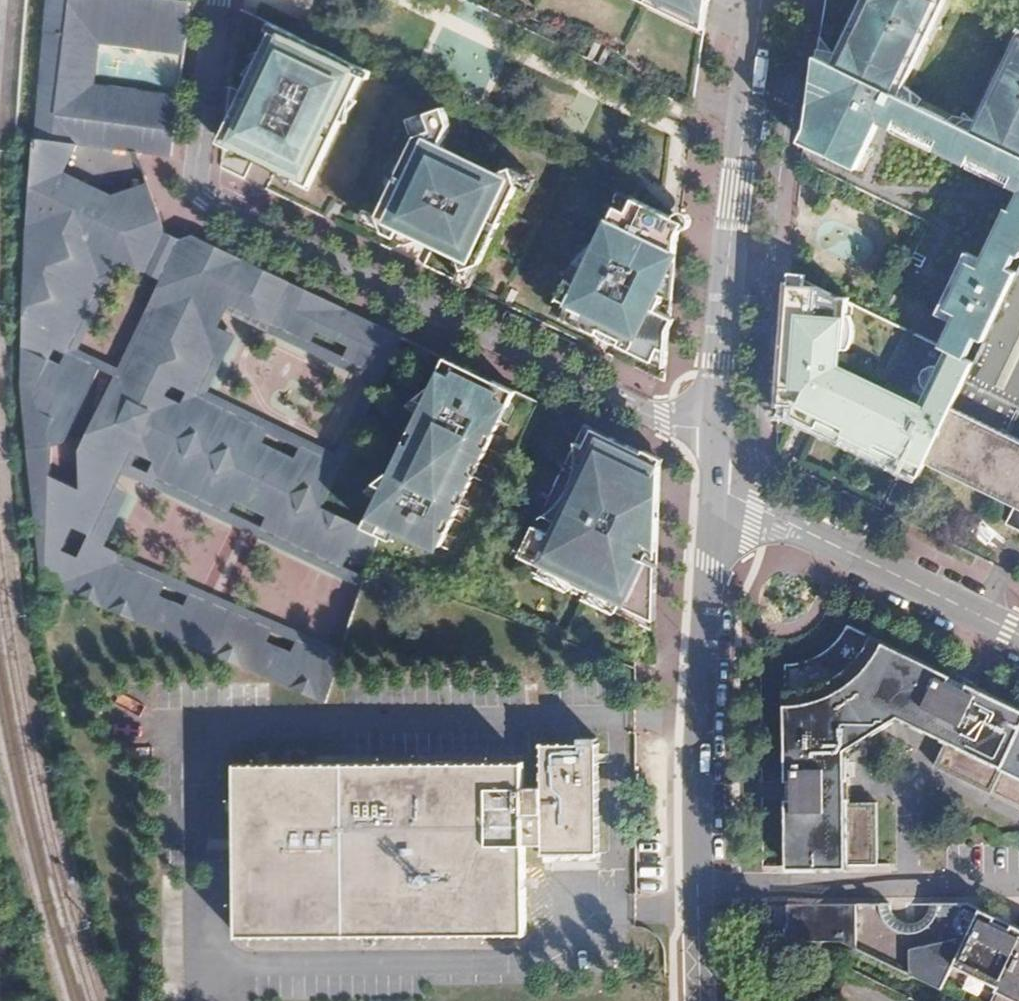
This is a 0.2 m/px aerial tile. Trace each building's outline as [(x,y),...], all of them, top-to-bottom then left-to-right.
[(155,152),(158,126),(178,128),(183,92),(97,81),(98,72),(81,70),(85,39),(102,41),(188,52),(194,0),(193,0),(139,0),(139,2),(126,0),(51,0),(44,55),(39,128),(38,141),(54,142),(76,144),(155,152)] [(536,33),(696,110),(708,22),(661,0),(653,0),(651,3),(646,0),(548,0),(536,33)] [(708,22),(712,0),(661,0),(708,22)] [(957,0),(828,0),(818,55),(1018,153),(1018,29),(957,0)] [(309,180),(364,66),(274,22),(248,76),(233,69),(223,140),(232,144),(235,139),(255,149),(257,145),(266,127),(288,138),(280,155),(277,160),(298,169),(296,174),(309,180)] [(98,72),(102,41),(85,39),(81,70),(98,72)] [(818,55),(806,142),(859,168),(881,124),(1018,191),(1018,153),(818,55)] [(468,270),(484,264),(522,185),(517,169),(500,174),(444,147),(453,129),(449,107),(430,118),(437,132),(421,136),(382,215),(388,232),(399,237),(405,226),(462,253),(456,264),(468,270)] [(178,128),(158,126),(155,152),(175,154),(178,128)] [(288,138),(266,127),(257,145),(280,155),(288,138)] [(38,141),(28,140),(27,148),(48,156),(54,142),(38,141)] [(76,144),(54,142),(48,156),(27,148),(27,154),(55,167),(61,155),(69,159),(76,144)] [(27,154),(26,169),(81,193),(87,182),(55,167),(27,154)] [(149,183),(112,194),(109,195),(95,189),(91,197),(81,193),(26,169),(15,294),(15,402),(25,526),(30,576),(310,696),(323,652),(311,646),(303,663),(296,660),(298,655),(271,644),(269,648),(263,646),(270,629),(204,601),(196,617),(189,614),(191,609),(165,598),(163,603),(157,600),(165,584),(104,558),(97,555),(90,571),(82,568),(84,563),(68,556),(72,547),(55,540),(77,492),(56,482),(58,444),(67,440),(69,435),(101,367),(76,356),(69,371),(61,367),(63,363),(50,358),(56,345),(52,343),(55,336),(71,343),(118,247),(140,258),(155,254),(166,230),(166,229),(162,218),(149,183)] [(629,211),(618,205),(580,283),(568,278),(559,297),(570,302),(564,316),(668,366),(681,219),(636,197),(629,211)] [(1016,211),(1012,209),(977,280),(966,274),(955,297),(965,302),(943,347),(946,348),(972,361),(1018,266),(1018,205),(1016,211)] [(268,268),(266,273),(259,269),(261,264),(193,232),(181,236),(170,259),(175,274),(304,335),(312,319),(320,323),(317,329),(351,346),(354,339),(362,343),(354,359),(384,375),(404,332),(268,268)] [(972,361),(924,459),(1013,504),(1004,521),(1018,529),(1018,437),(1008,431),(1018,409),(1018,266),(972,361)] [(847,326),(849,300),(790,272),(785,314),(778,407),(796,405),(805,387),(827,398),(818,416),(898,456),(907,438),(929,449),(972,361),(946,348),(942,357),(941,357),(916,404),(920,406),(918,409),(838,369),(842,326),(847,326)] [(162,326),(152,322),(136,354),(146,359),(142,368),(132,363),(93,447),(126,463),(135,444),(158,395),(166,379),(158,375),(162,367),(201,385),(224,335),(210,328),(214,320),(164,296),(156,314),(166,318),(162,326)] [(510,405),(517,390),(449,358),(369,528),(378,532),(384,520),(443,548),(463,505),(457,502),(464,489),(470,491),(477,476),(471,474),(477,460),(483,463),(504,419),(498,416),(505,403),(510,405)] [(818,416),(827,398),(805,387),(796,405),(818,416)] [(159,455),(167,459),(159,477),(224,508),(232,490),(241,495),(238,500),(270,515),(273,510),(282,514),(273,532),(338,563),(346,544),(354,548),(362,523),(323,504),(342,463),(311,449),(303,465),(296,462),(298,456),(264,440),(262,445),(255,442),(263,425),(197,394),(189,411),(183,408),(185,402),(169,394),(167,399),(144,448),(141,454),(156,461),(159,455)] [(167,399),(158,395),(135,444),(144,448),(167,399)] [(662,459),(573,417),(509,558),(658,631),(662,459)] [(58,444),(56,482),(77,492),(55,540),(72,547),(68,556),(84,563),(82,568),(90,571),(97,555),(104,558),(145,472),(126,463),(93,447),(69,435),(67,440),(58,444)] [(920,467),(929,449),(907,438),(898,456),(920,467)] [(953,732),(938,761),(1018,800),(1018,699),(985,683),(967,674),(856,621),(847,634),(837,643),(823,653),(811,660),(803,662),(790,662),(792,784),(793,864),(879,864),(879,800),(844,800),(844,748),(903,708),(937,724),(953,732)] [(531,769),(237,761),(239,936),(527,941),(529,852),(546,852),(546,865),(602,866),(604,751),(549,751),(547,795),(530,795),(531,769)] [(988,1000),(1018,1000),(1018,925),(1005,918),(966,900),(932,900),(929,907),(925,914),(918,920),(910,923),(904,922),(897,920),(893,915),(889,909),(887,901),(795,902),(795,918),(795,937),(835,936),(940,987),(951,963),(996,984),(988,1000)]
